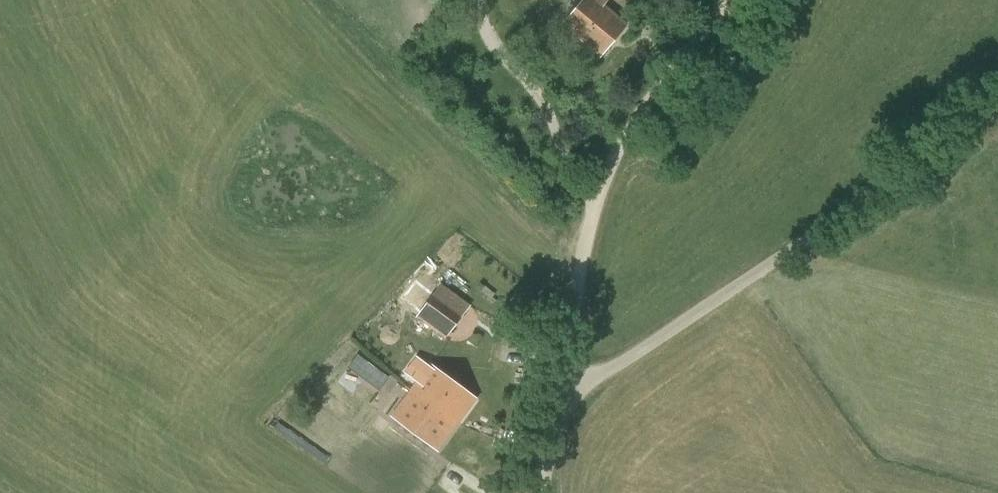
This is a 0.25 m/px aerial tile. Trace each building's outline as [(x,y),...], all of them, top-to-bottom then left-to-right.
[(603,7),(609,0),(583,0),(563,24),(600,56),(625,25),(603,7)] [(432,259),(391,302),(407,316),(447,273),(432,259)] [(440,283),(415,317),(445,339),(470,305),(440,283)] [(430,364),(391,416),(437,450),(475,398),(430,364)] [(389,378),(376,368),(367,381),(379,390),(389,378)]
